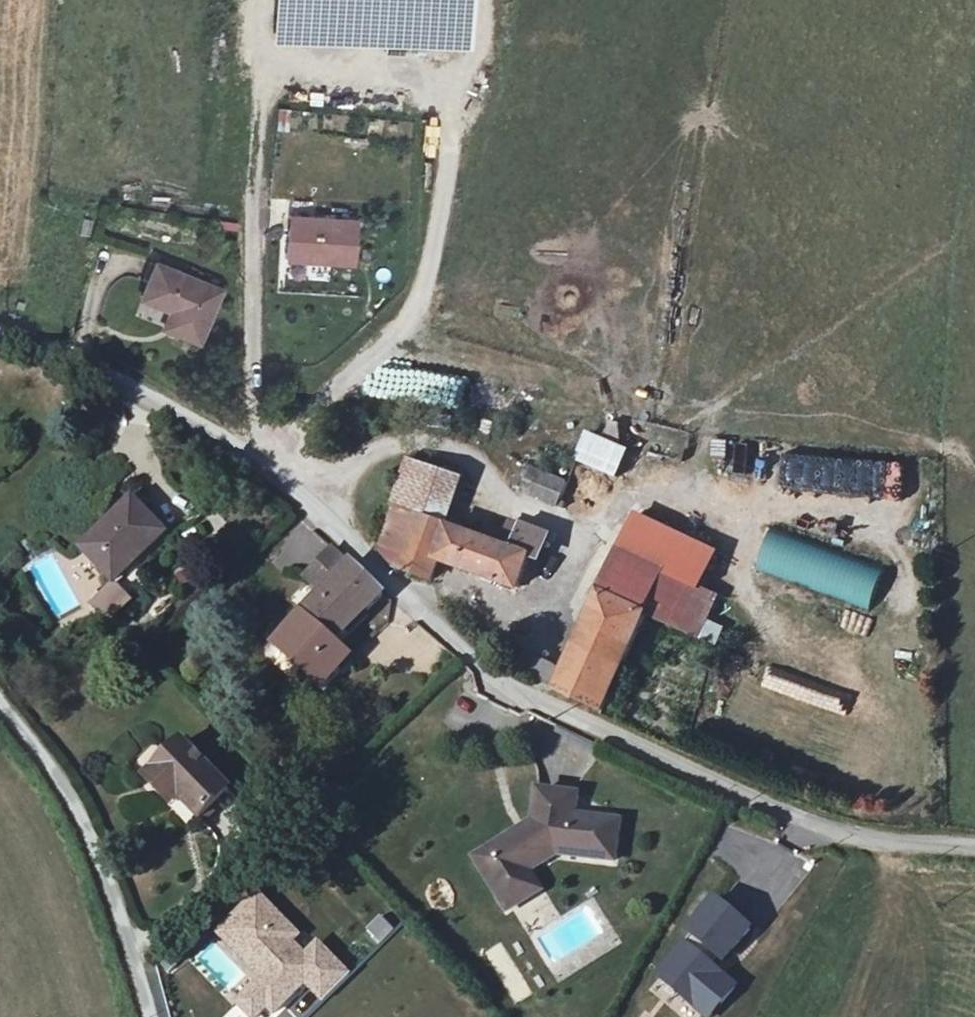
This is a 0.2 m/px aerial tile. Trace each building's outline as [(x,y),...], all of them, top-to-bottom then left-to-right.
[(469,0),(282,0),(281,42),(468,47),(469,0)] [(282,211),(283,263),(354,262),(354,210),(282,211)] [(198,341),(218,288),(154,262),(140,298),(176,312),(169,330),(198,341)] [(686,459),(688,428),(655,426),(653,456),(686,459)] [(585,427),(573,458),(617,475),(630,444),(585,427)] [(726,466),(728,439),(713,438),(711,465),(726,466)] [(746,472),(750,444),(733,441),(729,469),(746,472)] [(893,506),(897,457),(758,445),(754,484),(836,490),(835,502),(858,504),(857,519),(877,521),(879,505),(893,506)] [(396,507),(444,525),(463,482),(414,459),(396,507)] [(561,486),(522,467),(512,490),(552,508),(561,486)] [(171,526),(141,494),(89,543),(120,576),(171,526)] [(444,525),(396,507),(382,544),(401,552),(395,567),(431,582),(440,558),(520,591),(531,558),(536,559),(545,535),(521,526),(512,550),(444,525)] [(599,593),(640,613),(659,573),(700,592),(721,548),(638,510),(599,593)] [(865,607),(879,561),(780,528),(766,573),(865,607)] [(383,594),(335,549),(308,577),(325,592),(280,644),(324,684),(353,653),(339,639),(383,594)] [(89,604),(108,621),(131,597),(112,580),(89,604)] [(640,613),(599,593),(562,671),(513,648),(505,663),(517,668),(596,705),(640,613)] [(191,816),(221,787),(174,738),(145,767),(191,816)] [(516,870),(524,864),(530,861),(534,870),(555,856),(611,860),(615,821),(573,819),(576,795),(539,794),(534,823),(524,829),(529,836),(520,841),(516,835),(474,862),(498,902),(525,885),(516,870)] [(540,891),(524,864),(516,870),(525,885),(498,902),(506,914),(540,891)] [(297,931),(257,889),(213,931),(254,973),(229,996),(249,1016),(253,1016),(267,1004),(272,1009),(304,978),(320,995),(345,971),(315,941),(304,952),(290,938),(297,931)] [(685,939),(657,971),(706,1014),(734,982),(711,962),(718,954),(721,957),(748,926),(712,894),(685,925),(695,935),(688,942),(685,939)]
